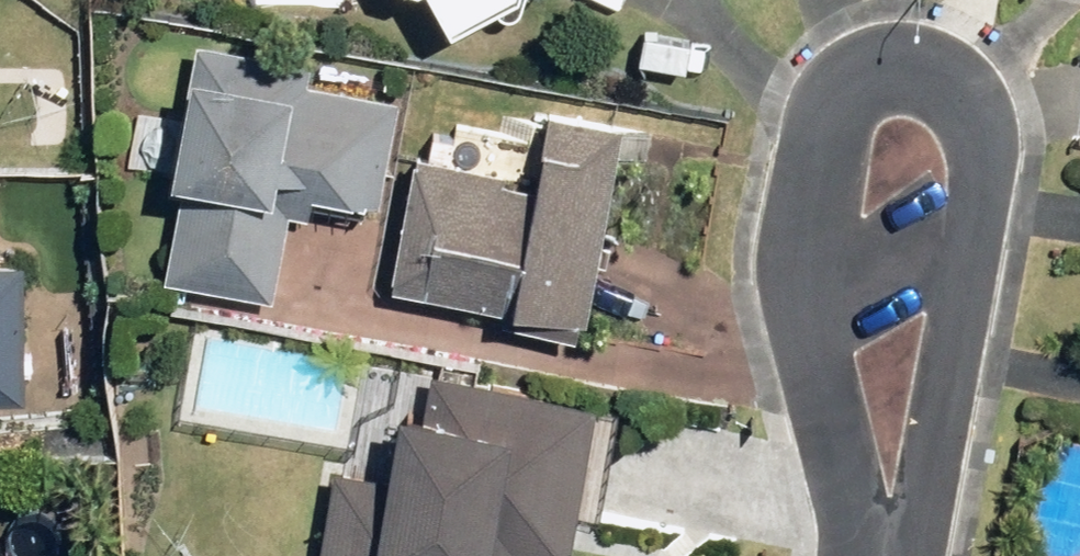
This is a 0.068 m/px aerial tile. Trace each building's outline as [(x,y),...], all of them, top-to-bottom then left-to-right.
[(457,33),(524,0),(440,0),(457,33)] [(202,37),(157,272),(281,295),(302,184),(386,200),(406,93),(322,77),(326,60),(202,37)] [(427,146),(403,283),(598,317),(635,113),(564,101),(551,168),(427,146)] [(27,410),(29,267),(0,268),(0,409),(27,410)] [(322,555),(526,555),(527,549),(565,555),(577,555),(606,397),(425,364),(404,476),(339,464),(322,555)]
